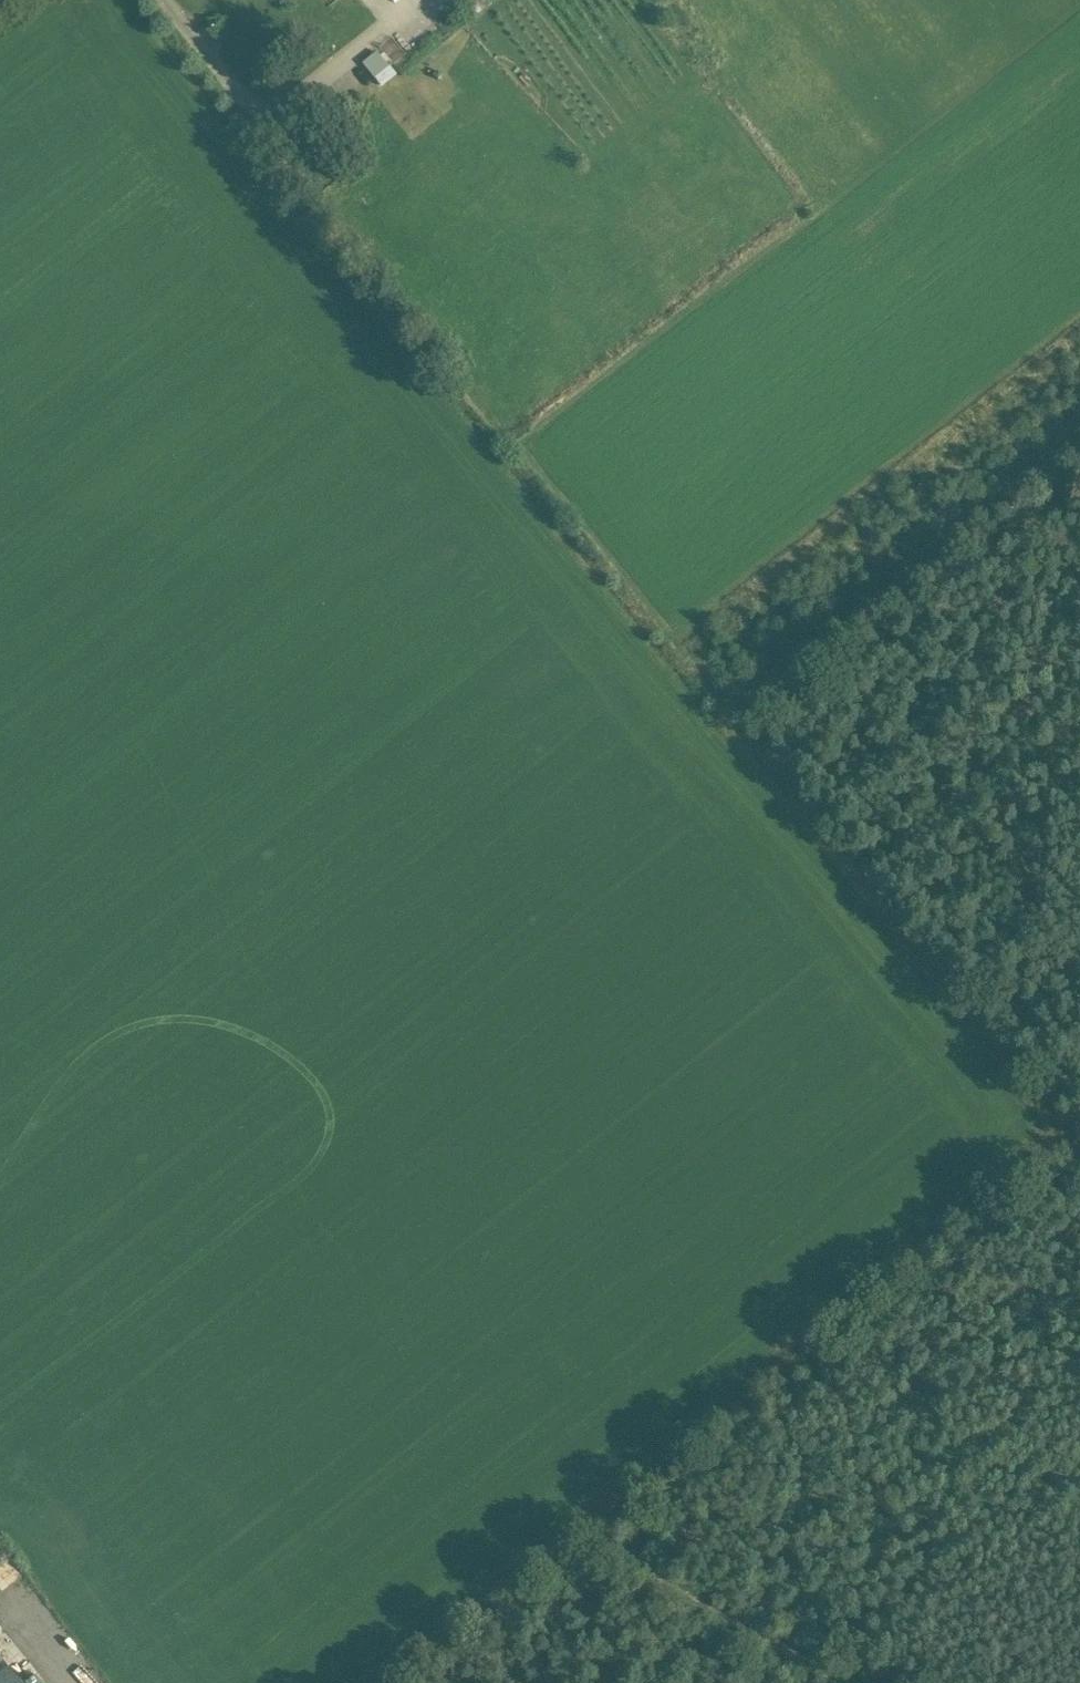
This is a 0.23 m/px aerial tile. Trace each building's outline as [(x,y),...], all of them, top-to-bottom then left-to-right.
[(371,79),(390,65),(378,48),(359,63),(371,79)] [(0,1656),(0,1682),(22,1682),(0,1656)]
